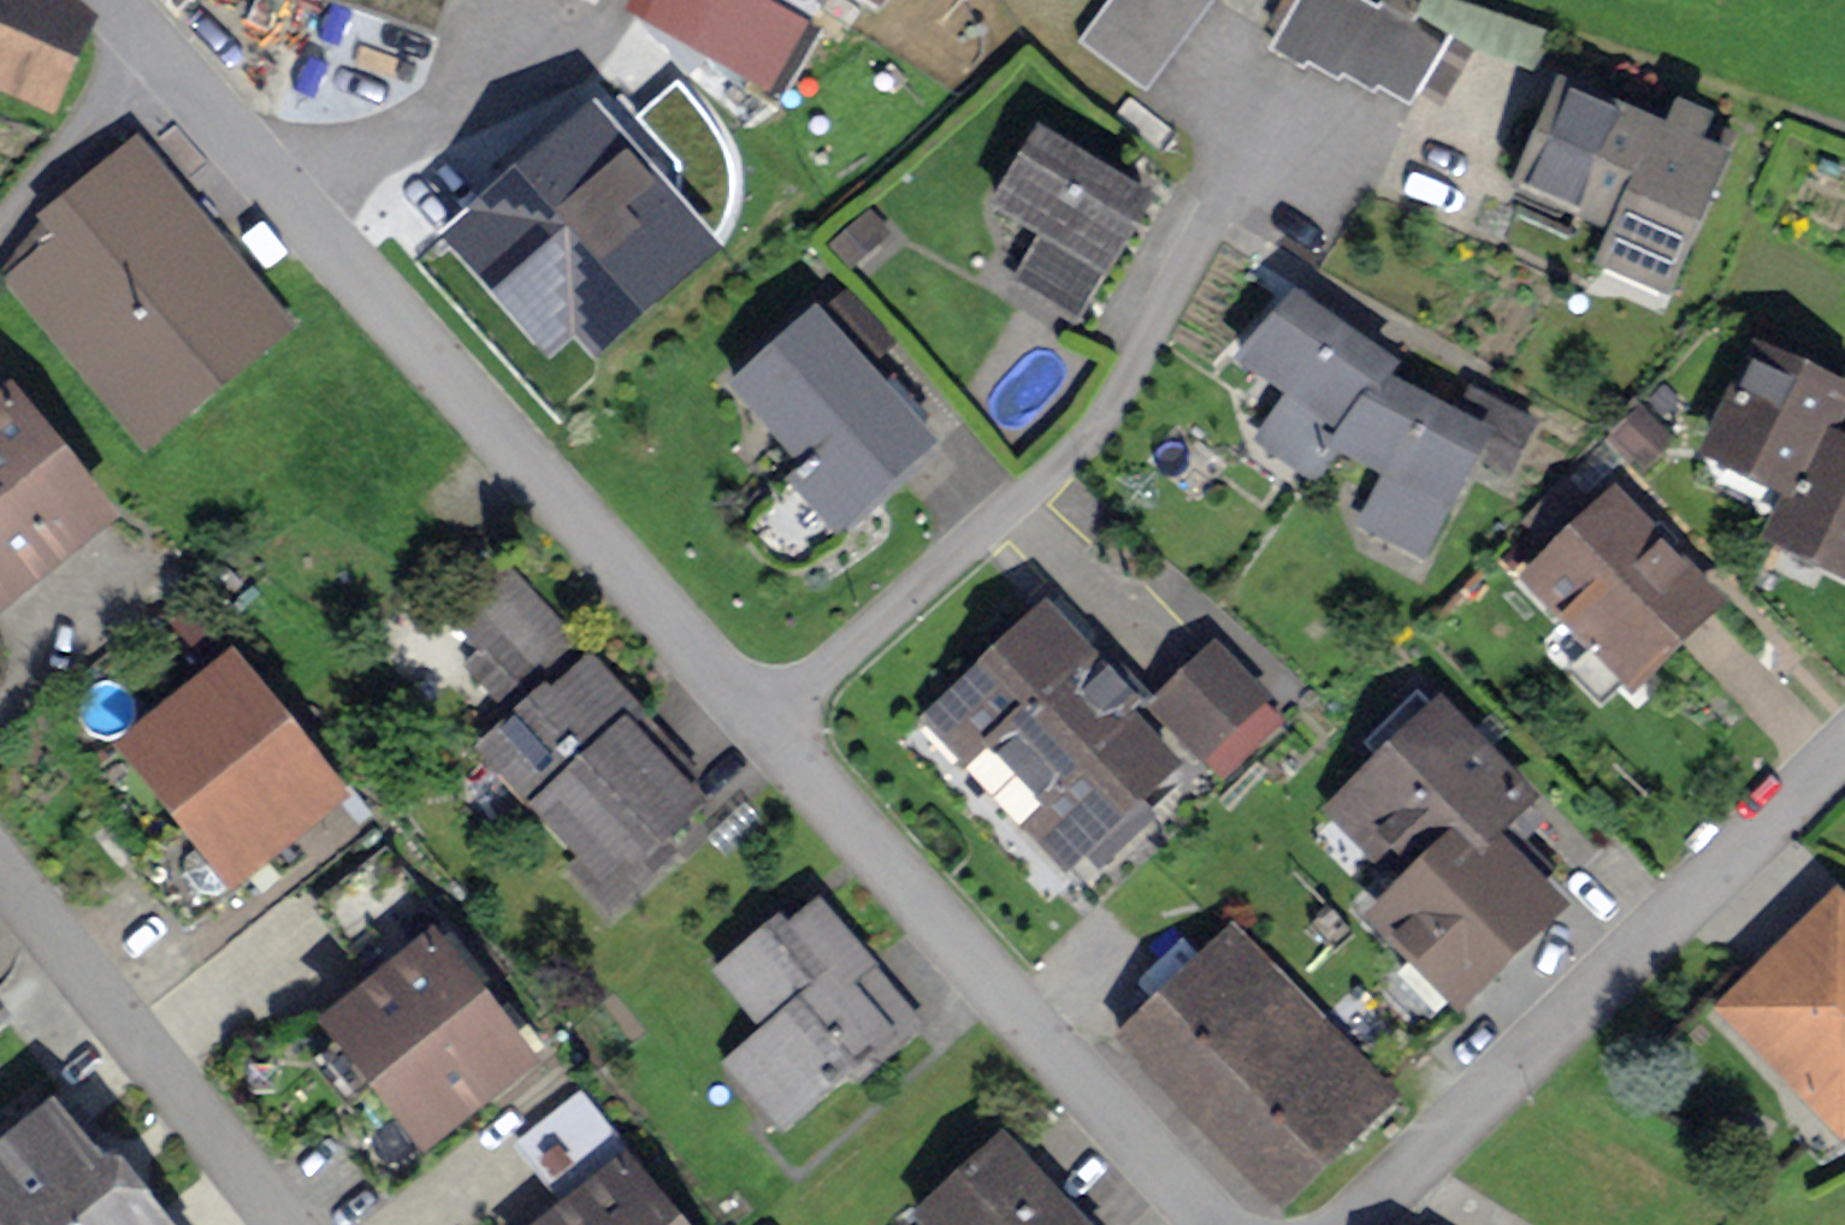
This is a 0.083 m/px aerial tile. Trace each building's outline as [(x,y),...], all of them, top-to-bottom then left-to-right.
[(1123,0),(1114,0),(1086,37),(1142,79),(1173,38),(1123,0)] [(1173,38),(1201,0),(1123,0),(1173,38)] [(1281,43),(1312,58),(1341,0),(1303,0),(1281,43)] [(1312,58),(1344,73),(1373,15),(1343,0),(1341,0),(1312,58)] [(40,106),(70,29),(0,2),(0,90),(40,106)] [(1344,73),(1406,104),(1435,46),(1373,15),(1344,73)] [(649,24),(600,70),(670,142),(719,96),(649,24)] [(1435,46),(1406,104),(1431,117),(1460,58),(1435,46)] [(1556,81),(1510,185),(1597,224),(1584,255),(1654,286),(1710,162),(1688,153),(1702,122),(1661,103),(1652,124),(1556,81)] [(583,101),(520,158),(565,206),(627,148),(583,101)] [(1149,195),(1036,130),(991,208),(1047,240),(1030,270),(1087,303),(1149,195)] [(29,275),(148,419),(276,314),(141,152),(62,217),(77,236),(29,275)] [(870,214),(835,245),(851,264),(887,233),(870,214)] [(1314,469),(1333,438),(1360,390),(1370,396),(1382,375),(1393,356),(1287,295),(1249,362),(1291,386),(1261,439),(1314,469)] [(801,302),(712,381),(836,521),(926,442),(801,302)] [(1792,499),(1825,433),(1844,394),(1844,391),(1761,349),(1707,456),(1792,499)] [(1360,390),(1333,438),(1392,471),(1365,517),(1417,547),(1469,456),(1495,470),(1521,426),(1471,398),(1459,419),(1382,375),(1370,396),(1360,390)] [(0,406),(0,587),(97,512),(9,399),(0,406)] [(1640,413),(1619,432),(1643,458),(1663,439),(1640,413)] [(1825,433),(1792,499),(1776,531),(1844,565),(1844,443),(1825,433)] [(1567,504),(1584,479),(1561,463),(1544,489),(1567,504)] [(1607,487),(1525,566),(1631,675),(1713,596),(1607,487)] [(493,749),(617,881),(703,800),(634,727),(644,717),(506,570),(460,614),(543,703),(493,749)] [(206,610),(180,629),(203,661),(229,642),(206,610)] [(1051,615),(937,718),(1074,869),(1180,774),(1118,705),(1126,698),(1051,615)] [(1214,647),(1154,702),(1197,748),(1257,693),(1214,647)] [(232,668),(136,745),(237,869),(333,792),(232,668)] [(1440,700),(1338,805),(1409,873),(1462,819),(1483,839),(1532,788),(1440,700)] [(1462,819),(1409,873),(1377,906),(1468,994),(1553,907),(1483,839),(1462,819)] [(912,1017),(799,895),(708,978),(757,1032),(723,1064),(786,1132),(912,1017)] [(1706,1011),(1826,1140),(1844,1122),(1844,917),(1828,899),(1706,1011)] [(430,939),(314,1031),(408,1149),(524,1057),(430,939)] [(1227,940),(1122,1035),(1269,1198),(1375,1103),(1227,940)] [(0,1138),(0,1224),(133,1224),(33,1110),(0,1138)] [(993,1126),(903,1208),(919,1224),(1084,1224),(993,1126)] [(625,1162),(544,1224),(674,1224),(625,1162)]
